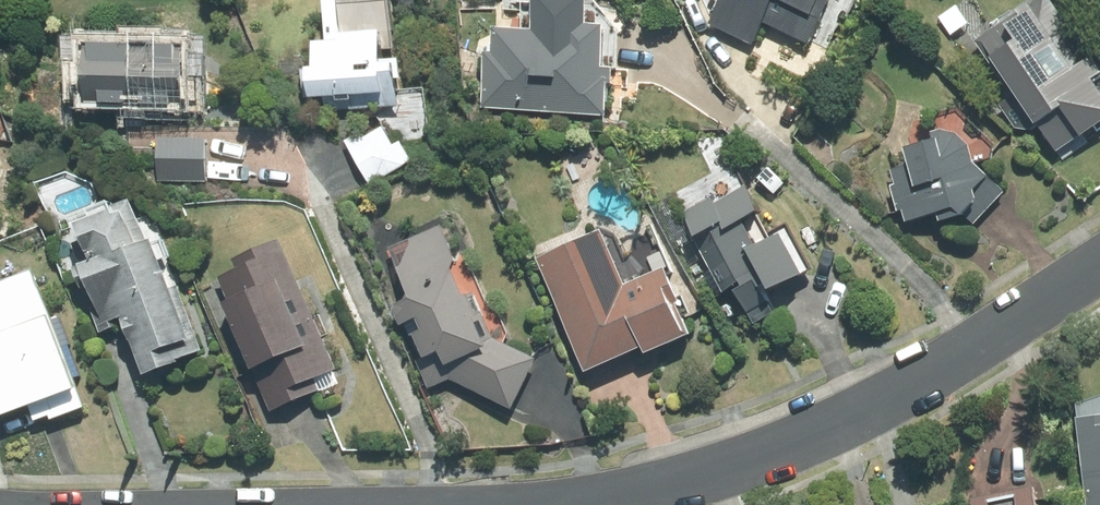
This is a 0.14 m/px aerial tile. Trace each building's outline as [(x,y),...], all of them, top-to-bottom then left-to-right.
[(479,110),(608,117),(611,70),(602,69),(604,29),(586,28),(587,0),(537,0),(535,34),(499,32),(497,55),(483,55),(479,110)] [(698,13),(755,40),(762,24),(809,46),(831,0),(704,0),(698,13)] [(1058,157),(1099,127),(1099,66),(1051,0),(1040,0),(1006,25),(1018,42),(992,62),(1023,103),(1013,110),(1029,131),(1036,127),(1058,157)] [(326,100),(326,109),(401,109),(400,61),(383,62),(383,45),(394,45),(393,1),(329,2),(330,43),(315,43),(315,74),(304,74),(304,100),(326,100)] [(208,43),(95,37),(93,67),(62,66),(60,106),(125,109),(124,123),(145,124),(146,107),(205,110),(208,43)] [(909,171),(892,176),(906,224),(938,215),(941,226),(964,219),(972,210),(982,219),(1006,194),(973,163),(973,149),(959,134),(932,131),(931,144),(905,149),(909,171)] [(205,141),(162,139),(161,179),(204,180),(205,141)] [(776,242),(748,185),(712,202),(711,200),(680,216),(721,298),(739,290),(758,328),(778,318),(767,296),(814,272),(794,233),(776,242)] [(204,354),(162,241),(151,245),(134,200),(56,229),(96,337),(125,326),(144,376),(204,354)] [(483,331),(443,230),(388,255),(409,301),(390,309),(401,333),(405,331),(431,391),(452,381),(512,412),(539,359),(483,331)] [(603,236),(538,263),(584,374),(644,349),(647,356),(693,337),(665,267),(623,285),(603,236)] [(238,271),(219,279),(277,413),(308,400),(303,389),(337,374),(279,240),(233,260),(238,271)] [(0,329),(0,417),(28,406),(34,423),(49,417),(51,423),(86,410),(73,377),(82,374),(62,322),(54,325),(34,272),(0,285),(0,329)] [(1076,408),(1078,430),(1085,504),(1099,504),(1099,400),(1076,408)] [(1034,486),(967,499),(969,504),(1037,504),(1034,486)]
